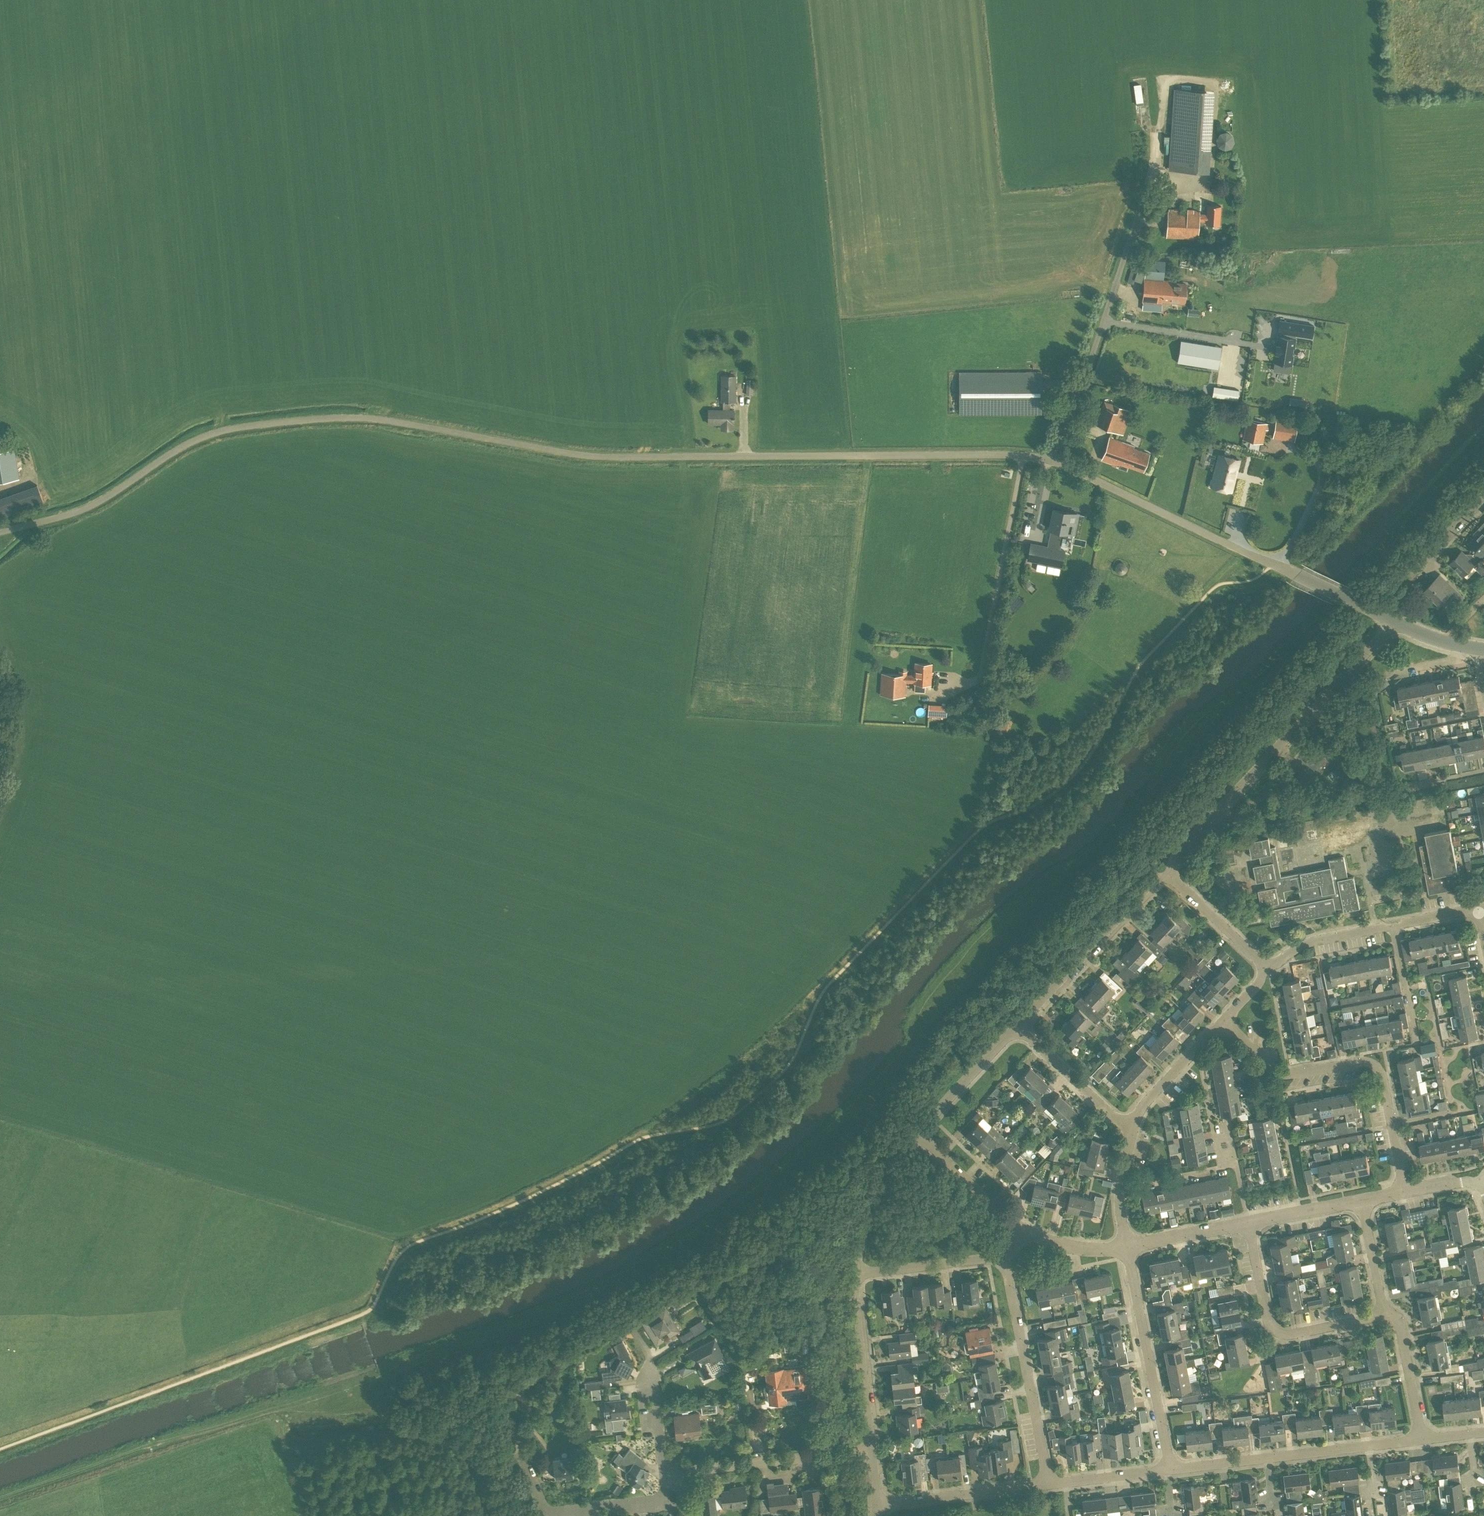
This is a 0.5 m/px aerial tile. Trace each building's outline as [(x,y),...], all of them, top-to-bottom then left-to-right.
[(1209,172),(1214,91),(1174,88),(1168,169),(1209,172)] [(1224,149),(1230,148),(1234,142),(1232,135),(1226,131),(1219,133),(1216,139),(1218,146),(1224,149)] [(1219,225),(1221,206),(1207,205),(1206,214),(1200,214),(1200,211),(1187,210),(1187,212),(1167,211),(1166,237),(1198,239),(1199,220),(1206,221),(1206,224),(1219,225)] [(1135,277),(1139,266),(1132,264),(1132,265),(1126,283),(1133,285),(1135,277)] [(1168,274),(1168,267),(1148,266),(1148,274),(1168,274)] [(1142,302),(1161,303),(1162,301),(1185,303),(1186,284),(1172,283),(1172,281),(1164,280),(1144,278),(1142,302)] [(1121,320),(1128,321),(1131,310),(1123,308),(1121,320)] [(1198,316),(1198,308),(1188,308),(1187,315),(1198,316)] [(1282,346),(1280,346),(1279,356),(1280,356),(1279,364),(1294,366),(1295,359),(1297,359),(1298,349),(1296,349),(1298,341),(1300,341),(1301,332),(1299,331),(1300,328),(1318,331),(1320,319),(1285,313),(1283,325),(1288,326),(1287,329),(1283,329),(1282,338),(1283,338),(1282,346)] [(1124,325),(1122,340),(1129,341),(1131,326),(1124,325)] [(1199,353),(1171,349),(1169,362),(1177,363),(1176,372),(1223,379),(1226,357),(1211,355),(1209,367),(1197,365),(1199,353)] [(959,415),(1042,414),(1041,371),(959,372),(959,415)] [(736,402),(736,375),(721,375),(721,402),(723,402),(723,410),(708,410),(708,423),(725,424),(725,430),(733,430),(733,424),(734,424),(734,410),(730,410),(730,402),(736,402)] [(1216,396),(1238,400),(1240,391),(1217,387),(1216,396)] [(1123,434),(1132,410),(1104,401),(1096,424),(1123,434)] [(1263,443),(1267,423),(1246,419),(1243,439),(1263,443)] [(1292,421),(1288,440),(1294,441),(1298,422),(1292,421)] [(1143,471),(1149,453),(1133,448),(1134,445),(1109,437),(1102,459),(1119,465),(1118,467),(1126,470),(1127,466),(1143,471)] [(19,478),(15,449),(0,452),(0,481),(19,478)] [(1231,491),(1239,459),(1219,454),(1213,481),(1219,482),(1218,488),(1231,491)] [(44,503),(39,488),(0,502),(0,518),(44,503)] [(1066,510),(1060,509),(1053,508),(1049,528),(1051,528),(1052,528),(1050,535),(1047,546),(1058,548),(1059,544),(1061,535),(1065,536),(1067,527),(1073,528),(1076,514),(1076,512),(1066,510)] [(1482,556),(1483,553),(1483,527),(1469,544),(1476,550),(1473,554),(1478,560),(1482,556)] [(1061,566),(1064,550),(1058,548),(1047,546),(1031,543),(1028,559),(1061,566)] [(1464,554),(1461,551),(1450,563),(1463,575),(1473,565),(1483,576),(1483,565),(1478,560),(1473,554),(1472,553),(1464,554)] [(1442,586),(1435,579),(1424,590),(1439,604),(1449,594),(1457,602),(1463,596),(1447,581),(1442,586)] [(1022,600),(1017,596),(1009,606),(1014,610),(1022,600)] [(881,673),(880,694),(906,695),(906,694),(906,681),(913,681),(913,683),(915,683),(914,691),(925,691),(925,684),(931,684),(932,676),(932,671),(933,662),(914,661),(914,674),(907,674),(898,674),(881,673)] [(1459,675),(1447,677),(1450,695),(1456,694),(1457,699),(1460,701),(1463,701),(1463,700),(1462,694),(1462,692),(1462,688),(1460,682),(1459,675)] [(1445,702),(1451,701),(1450,695),(1447,677),(1435,680),(1438,697),(1443,696),(1445,702)] [(1426,699),(1438,697),(1435,680),(1422,682),(1426,699)] [(1462,688),(1474,685),(1473,680),(1460,682),(1462,688)] [(1414,702),(1426,699),(1422,682),(1410,684),(1414,702)] [(1414,702),(1410,684),(1398,687),(1400,695),(1394,696),(1396,709),(1402,708),(1402,704),(1407,703),(1410,718),(1406,719),(1408,728),(1419,726),(1414,702)] [(1462,694),(1476,692),(1474,685),(1462,688),(1462,692),(1462,694)] [(1463,700),(1477,697),(1476,692),(1462,694),(1463,700)] [(1464,705),(1478,703),(1477,697),(1463,700),(1463,701),(1464,705)] [(1466,711),(1479,709),(1478,703),(1464,705),(1466,711)] [(931,707),(932,716),(951,715),(951,706),(931,707)] [(1429,717),(1430,723),(1439,722),(1437,712),(1433,713),(1432,708),(1427,709),(1429,717)] [(1008,732),(1010,723),(1001,720),(999,729),(1008,732)] [(1467,757),(1462,732),(1461,727),(1456,728),(1458,740),(1453,741),(1456,759),(1467,757)] [(1477,755),(1483,754),(1483,736),(1482,728),(1477,729),(1479,736),(1473,737),(1477,755)] [(1477,755),(1473,737),(1468,738),(1467,731),(1462,732),(1467,757),(1477,755)] [(1456,759),(1453,741),(1447,742),(1446,735),(1441,736),(1446,761),(1456,759)] [(1436,763),(1446,761),(1441,736),(1436,737),(1437,744),(1432,745),(1436,763)] [(1436,763),(1432,745),(1427,746),(1425,740),(1421,741),(1426,765),(1436,763)] [(1416,767),(1426,765),(1421,741),(1416,742),(1417,749),(1412,750),(1416,767)] [(1416,767),(1412,750),(1407,751),(1405,744),(1400,745),(1405,769),(1416,767)] [(1320,772),(1326,765),(1330,761),(1319,751),(1315,754),(1307,762),(1314,769),(1316,768),(1320,772)] [(1483,803),(1483,794),(1476,795),(1478,804),(1483,803)] [(1343,907),(1344,911),(1360,907),(1354,876),(1348,877),(1344,856),(1340,836),(1367,830),(1364,818),(1322,827),(1325,839),(1330,866),(1281,876),(1275,846),(1270,847),(1268,837),(1248,841),(1252,858),(1263,855),(1264,863),(1253,866),(1257,882),(1270,879),(1271,887),(1258,890),(1261,906),(1269,905),(1270,909),(1268,909),(1271,925),(1336,912),(1336,909),(1343,907)] [(1450,829),(1450,828),(1425,833),(1425,834),(1427,844),(1419,845),(1429,894),(1437,892),(1437,889),(1452,887),(1452,889),(1462,887),(1458,870),(1450,829)] [(1222,866),(1216,867),(1215,873),(1218,877),(1224,876),(1226,870),(1222,866)] [(1159,922),(1171,934),(1176,930),(1188,934),(1190,926),(1177,914),(1173,919),(1167,913),(1159,922)] [(1162,944),(1171,934),(1159,922),(1150,932),(1155,937),(1151,942),(1162,952),(1166,948),(1162,944)] [(1448,948),(1448,949),(1449,953),(1461,951),(1460,944),(1465,943),(1462,929),(1445,932),(1448,948)] [(1437,951),(1448,949),(1448,948),(1445,932),(1433,934),(1437,951)] [(1425,953),(1437,951),(1433,934),(1421,937),(1425,953)] [(1418,954),(1425,953),(1421,937),(1409,939),(1411,949),(1403,950),(1405,960),(1415,958),(1418,954)] [(1162,952),(1151,942),(1147,946),(1138,938),(1129,947),(1142,959),(1151,950),(1158,957),(1162,952)] [(1134,968),(1142,959),(1129,947),(1121,956),(1127,962),(1122,967),(1123,967),(1118,973),(1131,986),(1136,979),(1134,977),(1138,972),(1134,968)] [(1200,961),(1204,965),(1214,954),(1209,950),(1200,961)] [(1377,957),(1380,973),(1381,973),(1383,983),(1388,982),(1386,972),(1392,971),(1389,954),(1377,957)] [(1368,975),(1380,973),(1377,957),(1365,959),(1368,975)] [(1357,978),(1368,975),(1365,959),(1353,961),(1357,978)] [(1198,971),(1204,965),(1200,961),(1194,967),(1198,971)] [(1345,980),(1357,978),(1353,961),(1342,964),(1345,980)] [(1338,982),(1345,980),(1342,964),(1329,966),(1332,980),(1326,982),(1327,989),(1339,986),(1338,982)] [(1217,975),(1229,987),(1238,978),(1226,966),(1217,975)] [(1452,991),(1468,987),(1466,975),(1458,977),(1456,971),(1442,974),(1443,981),(1449,979),(1452,991)] [(1221,996),(1229,987),(1217,975),(1208,984),(1221,996)] [(1093,986),(1106,999),(1110,994),(1114,997),(1122,988),(1111,978),(1107,982),(1101,977),(1093,986)] [(1286,995),(1302,992),(1302,991),(1311,990),(1310,984),(1301,986),(1299,979),(1283,983),(1286,995)] [(1383,990),(1384,995),(1401,992),(1399,981),(1392,982),(1393,988),(1384,990),(1383,990)] [(1212,1005),(1221,996),(1208,984),(1200,992),(1196,988),(1191,993),(1202,1004),(1206,999),(1212,1005)] [(1103,1002),(1106,999),(1093,986),(1084,996),(1092,1004),(1088,1008),(1099,1018),(1109,1008),(1103,1002)] [(1454,1003),(1471,999),(1468,987),(1452,991),(1454,1003)] [(1355,990),(1356,995),(1348,997),(1349,1002),(1361,1000),(1360,995),(1359,990),(1355,990)] [(1288,1007),(1304,1003),(1302,992),(1286,995),(1288,1007)] [(1198,1008),(1202,1004),(1191,993),(1187,997),(1192,1001),(1183,1010),(1195,1022),(1204,1013),(1198,1008)] [(1385,999),(1386,1004),(1393,1002),(1394,1007),(1405,1005),(1402,995),(1385,999)] [(1457,1015),(1473,1011),(1471,999),(1454,1003),(1457,1015)] [(1324,1012),(1328,1011),(1326,1000),(1321,1001),(1321,1000),(1320,1000),(1316,1001),(1318,1013),(1323,1012),(1324,1012)] [(1151,1007),(1145,1002),(1140,1007),(1146,1012),(1151,1007)] [(1290,1018),(1307,1015),(1304,1003),(1288,1007),(1290,1018)] [(1099,1018),(1088,1008),(1084,1013),(1078,1008),(1069,1017),(1082,1029),(1086,1025),(1093,1032),(1098,1026),(1095,1023),(1099,1018)] [(1186,1031),(1195,1022),(1183,1010),(1175,1019),(1170,1014),(1165,1020),(1177,1030),(1181,1026),(1186,1031)] [(1459,1027),(1476,1023),(1473,1011),(1457,1015),(1459,1027)] [(1390,1020),(1393,1036),(1405,1034),(1403,1027),(1409,1026),(1406,1012),(1400,1013),(1401,1018),(1390,1020)] [(1293,1030),(1309,1027),(1307,1015),(1290,1018),(1293,1030)] [(1378,1022),(1377,1016),(1372,1017),(1373,1023),(1366,1024),(1369,1041),(1381,1039),(1378,1022)] [(1079,1032),(1082,1029),(1069,1017),(1061,1026),(1066,1031),(1062,1036),(1073,1047),(1078,1042),(1081,1044),(1086,1039),(1079,1032)] [(1357,1043),(1354,1027),(1352,1017),(1344,1018),(1344,1020),(1339,1021),(1340,1030),(1342,1030),(1345,1045),(1357,1043)] [(1172,1035),(1177,1030),(1165,1020),(1161,1024),(1166,1028),(1157,1038),(1169,1049),(1178,1040),(1172,1035)] [(1381,1039),(1393,1036),(1390,1020),(1378,1022),(1381,1039)] [(1476,1023),(1459,1027),(1462,1039),(1478,1036),(1476,1023)] [(1357,1043),(1369,1041),(1366,1024),(1354,1027),(1357,1043)] [(1295,1042),(1312,1039),(1309,1027),(1293,1030),(1295,1042)] [(1121,1039),(1126,1034),(1122,1030),(1117,1035),(1121,1039)] [(1161,1058),(1169,1049),(1157,1038),(1150,1046),(1145,1041),(1140,1046),(1151,1057),(1155,1053),(1161,1058)] [(1312,1039),(1295,1042),(1298,1054),(1312,1051),(1313,1056),(1321,1055),(1319,1046),(1317,1044),(1313,1045),(1312,1039)] [(1108,1053),(1112,1049),(1104,1041),(1100,1046),(1108,1053)] [(1437,1052),(1435,1042),(1421,1045),(1423,1055),(1437,1052)] [(1147,1061),(1151,1057),(1140,1046),(1136,1051),(1140,1055),(1132,1064),(1144,1076),(1153,1067),(1147,1061)] [(1329,1058),(1336,1056),(1335,1049),(1328,1050),(1329,1058)] [(1108,1057),(1113,1061),(1119,1054),(1114,1050),(1108,1057)] [(1213,1074),(1232,1070),(1230,1056),(1210,1060),(1213,1074)] [(1104,1070),(1113,1061),(1108,1057),(1091,1075),(1097,1081),(1105,1072),(1104,1070)] [(1400,1073),(1417,1070),(1414,1058),(1398,1061),(1400,1073)] [(1136,1085),(1144,1076),(1132,1064),(1123,1073),(1136,1085)] [(1039,1075),(1029,1065),(1021,1074),(1016,1070),(1007,1078),(1013,1084),(1017,1081),(1020,1083),(1016,1087),(1022,1092),(1027,1087),(1039,1075)] [(1215,1088),(1235,1085),(1232,1070),(1213,1074),(1215,1088)] [(1403,1085),(1426,1081),(1425,1080),(1419,1081),(1417,1070),(1400,1073),(1403,1085)] [(1127,1094),(1136,1085),(1123,1073),(1115,1082),(1127,1094)] [(1037,1105),(1047,1095),(1041,1090),(1048,1084),(1039,1075),(1027,1087),(1036,1096),(1032,1100),(1037,1105)] [(1405,1097),(1421,1094),(1421,1093),(1428,1092),(1426,1081),(1403,1085),(1405,1097)] [(1218,1102),(1238,1099),(1235,1085),(1215,1088),(1218,1102)] [(1345,1110),(1347,1120),(1356,1119),(1355,1116),(1361,1115),(1359,1107),(1357,1107),(1355,1092),(1343,1094),(1345,1110)] [(1056,1115),(1068,1103),(1058,1093),(1051,1100),(1047,1095),(1037,1105),(1037,1106),(1035,1108),(1039,1111),(1040,1110),(1042,1111),(1047,1106),(1056,1115)] [(1476,1094),(1479,1112),(1483,1111),(1483,1093),(1476,1094)] [(1334,1112),(1345,1110),(1343,1094),(1331,1096),(1334,1112)] [(1421,1094),(1405,1097),(1406,1103),(1405,1103),(1408,1117),(1432,1112),(1429,1098),(1423,1099),(1421,1094)] [(1322,1115),(1334,1112),(1331,1096),(1319,1098),(1322,1115)] [(1310,1117),(1322,1115),(1319,1098),(1307,1101),(1309,1114),(1310,1117)] [(1238,1099),(1218,1102),(1221,1117),(1240,1113),(1238,1099)] [(1303,1118),(1310,1117),(1309,1114),(1307,1101),(1295,1103),(1297,1116),(1291,1118),(1293,1125),(1304,1122),(1303,1118)] [(1065,1133),(1072,1126),(1067,1121),(1077,1111),(1068,1103),(1056,1115),(1054,1117),(1059,1122),(1058,1123),(1061,1126),(1059,1127),(1065,1133)] [(1179,1122),(1199,1118),(1197,1104),(1177,1108),(1179,1122)] [(987,1131),(978,1122),(983,1116),(978,1111),(968,1122),(973,1127),(966,1134),(975,1143),(987,1131)] [(1182,1136),(1202,1133),(1199,1118),(1179,1122),(1182,1136)] [(1255,1136),(1275,1132),(1272,1118),(1252,1122),(1255,1136)] [(1461,1153),(1457,1137),(1450,1138),(1448,1127),(1447,1127),(1446,1118),(1441,1119),(1443,1128),(1448,1156),(1461,1153)] [(1473,1151),(1483,1148),(1483,1127),(1482,1127),(1483,1132),(1475,1133),(1473,1121),(1467,1123),(1473,1151)] [(1461,1153),(1473,1151),(1467,1123),(1462,1124),(1465,1135),(1457,1137),(1461,1153)] [(1072,1126),(1065,1133),(1070,1138),(1079,1128),(1075,1124),(1072,1126)] [(1006,1139),(992,1125),(987,1131),(975,1143),(984,1151),(991,1145),(996,1150),(1006,1139)] [(1324,1131),(1325,1131),(1324,1125),(1312,1127),(1313,1133),(1312,1133),(1313,1138),(1325,1136),(1324,1131)] [(1436,1158),(1448,1156),(1443,1128),(1437,1129),(1440,1140),(1432,1142),(1436,1158)] [(1257,1150),(1277,1146),(1275,1132),(1255,1136),(1257,1150)] [(1436,1158),(1432,1142),(1425,1143),(1423,1132),(1417,1133),(1423,1161),(1436,1158)] [(1185,1150),(1205,1147),(1202,1133),(1182,1136),(1185,1150)] [(1017,1158),(1016,1158),(1012,1154),(1019,1146),(1009,1136),(1006,1139),(996,1150),(1001,1155),(995,1162),(1004,1171),(1017,1158)] [(1089,1150),(1106,1154),(1108,1141),(1092,1137),(1089,1150)] [(1049,1144),(1042,1150),(1049,1157),(1055,1151),(1049,1144)] [(1260,1164),(1280,1160),(1277,1146),(1257,1150),(1260,1164)] [(1205,1147),(1185,1150),(1187,1165),(1207,1161),(1205,1147)] [(1103,1166),(1106,1154),(1089,1150),(1086,1162),(1080,1160),(1079,1166),(1093,1170),(1095,1164),(1103,1166)] [(1319,1165),(1322,1180),(1334,1178),(1331,1162),(1329,1152),(1321,1153),(1320,1151),(1313,1153),(1314,1158),(1315,1157),(1317,1165),(1319,1165)] [(1017,1158),(1004,1171),(1013,1179),(1017,1176),(1022,1181),(1036,1167),(1030,1161),(1028,1163),(1019,1155),(1016,1158),(1017,1158)] [(1355,1161),(1357,1173),(1370,1171),(1366,1155),(1354,1157),(1355,1161)] [(1346,1176),(1357,1173),(1355,1161),(1354,1157),(1342,1159),(1346,1176)] [(1334,1178),(1346,1176),(1342,1159),(1331,1162),(1334,1178)] [(1280,1160),(1260,1164),(1263,1179),(1283,1175),(1280,1160)] [(1092,1176),(1093,1170),(1079,1166),(1077,1173),(1092,1176)] [(1042,1204),(1046,1188),(1035,1185),(1036,1178),(1029,1177),(1021,1186),(1026,1192),(1032,1193),(1030,1201),(1042,1204)] [(1212,1180),(1216,1200),(1230,1197),(1226,1177),(1212,1180)] [(1201,1202),(1216,1200),(1212,1180),(1198,1182),(1201,1202)] [(1062,1200),(1066,1186),(1060,1184),(1060,1183),(1048,1181),(1046,1188),(1042,1204),(1054,1207),(1056,1199),(1062,1200)] [(1187,1205),(1201,1202),(1198,1182),(1183,1185),(1187,1205)] [(1173,1208),(1187,1205),(1183,1185),(1169,1188),(1173,1208)] [(1078,1212),(1082,1196),(1071,1193),(1072,1187),(1066,1186),(1062,1200),(1068,1202),(1066,1210),(1078,1212)] [(1159,1211),(1173,1208),(1169,1188),(1155,1191),(1159,1211)] [(1145,1214),(1159,1211),(1155,1191),(1141,1194),(1145,1214)] [(1082,1196),(1078,1212),(1090,1215),(1094,1199),(1082,1196)] [(1462,1226),(1469,1224),(1465,1205),(1449,1209),(1450,1216),(1442,1217),(1443,1224),(1446,1224),(1452,1222),(1461,1220),(1462,1226)] [(1224,1216),(1222,1206),(1213,1208),(1215,1218),(1224,1216)] [(1426,1216),(1424,1210),(1410,1212),(1409,1207),(1401,1209),(1404,1223),(1412,1221),(1411,1219),(1426,1216)] [(1424,1210),(1426,1216),(1426,1218),(1439,1215),(1437,1207),(1424,1210)] [(1388,1235),(1404,1232),(1402,1219),(1395,1220),(1395,1217),(1393,1215),(1387,1216),(1386,1219),(1386,1222),(1385,1222),(1388,1235)] [(1333,1246),(1351,1242),(1348,1229),(1341,1230),(1339,1219),(1330,1221),(1331,1227),(1325,1228),(1326,1234),(1331,1233),(1333,1246)] [(1457,1241),(1472,1238),(1469,1224),(1462,1226),(1461,1220),(1452,1222),(1455,1237),(1456,1237),(1457,1241)] [(1310,1239),(1322,1237),(1323,1235),(1322,1229),(1308,1232),(1310,1239)] [(1426,1247),(1424,1237),(1406,1241),(1404,1232),(1388,1235),(1390,1248),(1406,1245),(1407,1251),(1417,1249),(1426,1247)] [(1272,1258),(1290,1254),(1288,1246),(1296,1244),(1294,1234),(1276,1238),(1277,1243),(1270,1245),(1272,1258)] [(1432,1246),(1432,1250),(1446,1247),(1444,1239),(1431,1242),(1432,1246)] [(1328,1266),(1340,1263),(1342,1263),(1341,1257),(1353,1255),(1351,1242),(1333,1246),(1335,1253),(1326,1257),(1328,1266)] [(1483,1264),(1483,1254),(1482,1244),(1466,1247),(1467,1254),(1459,1256),(1460,1262),(1462,1262),(1477,1259),(1478,1265),(1483,1264)] [(1417,1249),(1418,1255),(1392,1260),(1395,1273),(1412,1270),(1410,1261),(1426,1257),(1425,1254),(1433,1252),(1432,1250),(1432,1246),(1426,1247),(1417,1249)] [(1432,1250),(1433,1252),(1434,1252),(1435,1258),(1448,1255),(1447,1253),(1446,1247),(1432,1250)] [(1210,1253),(1214,1273),(1222,1271),(1222,1275),(1231,1273),(1226,1248),(1217,1250),(1217,1251),(1210,1253)] [(1198,1276),(1214,1273),(1210,1253),(1202,1254),(1202,1253),(1193,1254),(1195,1262),(1188,1264),(1193,1287),(1200,1286),(1198,1276)] [(1290,1254),(1272,1258),(1275,1271),(1283,1269),(1284,1274),(1301,1271),(1299,1262),(1292,1263),(1290,1254)] [(1444,1257),(1445,1266),(1453,1265),(1451,1256),(1444,1257)] [(1164,1260),(1167,1278),(1174,1276),(1176,1286),(1191,1283),(1187,1264),(1179,1265),(1178,1258),(1164,1260)] [(1478,1265),(1477,1259),(1462,1262),(1463,1269),(1470,1268),(1472,1277),(1457,1280),(1456,1279),(1444,1281),(1444,1283),(1445,1289),(1445,1290),(1459,1287),(1458,1287),(1471,1284),(1474,1284),(1473,1280),(1483,1277),(1483,1264),(1478,1265)] [(1159,1279),(1167,1278),(1164,1260),(1149,1263),(1151,1274),(1149,1275),(1152,1290),(1161,1288),(1159,1279)] [(1358,1267),(1356,1266),(1341,1269),(1340,1263),(1328,1266),(1315,1268),(1317,1275),(1319,1287),(1326,1285),(1332,1284),(1331,1280),(1325,1282),(1324,1273),(1339,1270),(1341,1282),(1358,1279),(1357,1274),(1358,1274),(1359,1272),(1358,1267)] [(1302,1278),(1317,1275),(1315,1268),(1301,1271),(1302,1278)] [(1412,1270),(1395,1273),(1398,1286),(1414,1283),(1412,1270)] [(1096,1275),(1100,1292),(1112,1290),(1108,1273),(1096,1275)] [(1088,1295),(1100,1292),(1096,1275),(1084,1278),(1086,1286),(1080,1287),(1083,1302),(1089,1300),(1088,1295)] [(1276,1281),(1279,1294),(1300,1290),(1297,1277),(1276,1281)] [(1444,1283),(1444,1281),(1443,1277),(1428,1279),(1429,1286),(1444,1283)] [(958,1307),(968,1306),(967,1299),(978,1298),(976,1279),(962,1281),(963,1289),(956,1290),(958,1307)] [(1358,1279),(1341,1282),(1344,1294),(1340,1295),(1342,1304),(1362,1299),(1358,1279)] [(1083,1302),(1080,1287),(1074,1288),(1072,1281),(1060,1283),(1063,1300),(1076,1297),(1077,1303),(1083,1302)] [(937,1308),(952,1306),(950,1293),(943,1293),(942,1283),(927,1285),(929,1301),(936,1300),(937,1308)] [(1052,1302),(1063,1300),(1060,1283),(1048,1286),(1052,1302)] [(1441,1290),(1445,1289),(1444,1283),(1429,1286),(1415,1288),(1417,1295),(1420,1297),(1418,1297),(1421,1311),(1438,1308),(1436,1298),(1443,1297),(1441,1290)] [(1218,1295),(1219,1294),(1228,1293),(1234,1292),(1233,1284),(1216,1287),(1218,1295)] [(1460,1295),(1473,1293),(1473,1291),(1471,1284),(1458,1287),(1459,1287),(1460,1295)] [(922,1301),(929,1301),(927,1285),(913,1286),(914,1295),(906,1296),(908,1311),(923,1309),(922,1301)] [(1319,1287),(1321,1298),(1323,1305),(1330,1303),(1326,1285),(1319,1287)] [(1039,1305),(1052,1302),(1048,1286),(1036,1288),(1039,1305)] [(899,1300),(898,1288),(889,1289),(889,1290),(882,1291),(884,1312),(898,1310),(899,1316),(905,1315),(903,1299),(899,1300)] [(1282,1307),(1302,1303),(1300,1290),(1279,1294),(1282,1307)] [(1217,1314),(1238,1310),(1235,1297),(1220,1300),(1219,1294),(1218,1295),(1208,1297),(1210,1308),(1216,1306),(1217,1314)] [(1163,1299),(1164,1305),(1172,1304),(1172,1303),(1170,1295),(1164,1296),(1164,1299),(1163,1299)] [(1308,1307),(1323,1305),(1321,1298),(1307,1301),(1308,1307)] [(1172,1304),(1164,1305),(1165,1311),(1157,1313),(1159,1325),(1177,1322),(1181,1321),(1179,1312),(1184,1311),(1182,1301),(1172,1303),(1172,1304)] [(679,1331),(665,1308),(642,1322),(656,1345),(657,1344),(659,1335),(666,1330),(669,1336),(679,1331)] [(1438,1308),(1421,1311),(1424,1323),(1440,1320),(1438,1308)] [(1103,1319),(1118,1316),(1117,1310),(1102,1313),(1103,1319)] [(1226,1331),(1225,1325),(1240,1322),(1238,1310),(1217,1314),(1219,1320),(1212,1322),(1214,1333),(1217,1332),(1217,1333),(1226,1331)] [(1467,1328),(1480,1325),(1478,1317),(1465,1319),(1466,1325),(1467,1328)] [(1065,1318),(1055,1320),(1056,1326),(1063,1324),(1066,1324),(1065,1318)] [(1466,1325),(1465,1319),(1465,1318),(1449,1321),(1450,1328),(1466,1325)] [(691,1329),(688,1332),(692,1338),(707,1329),(701,1319),(689,1327),(691,1329)] [(1055,1320),(1043,1322),(1044,1328),(1056,1326),(1055,1320)] [(1104,1342),(1122,1339),(1119,1326),(1111,1328),(1110,1321),(1095,1324),(1096,1331),(1102,1330),(1104,1342)] [(1177,1341),(1190,1338),(1189,1338),(1187,1328),(1178,1330),(1177,1322),(1159,1325),(1162,1338),(1174,1336),(1175,1342),(1177,1341)] [(1467,1331),(1467,1328),(1466,1325),(1450,1328),(1443,1330),(1444,1335),(1467,1331)] [(1480,1325),(1467,1328),(1467,1331),(1468,1336),(1481,1333),(1480,1325)] [(971,1356),(985,1354),(989,1353),(988,1346),(992,1345),(988,1327),(965,1332),(967,1341),(965,1341),(963,1343),(965,1352),(967,1353),(969,1352),(970,1356),(971,1356)] [(1041,1355),(1058,1351),(1056,1341),(1066,1339),(1064,1327),(1049,1330),(1050,1337),(1038,1339),(1041,1355)] [(1227,1350),(1245,1346),(1242,1334),(1232,1336),(1231,1330),(1226,1331),(1217,1333),(1219,1344),(1226,1342),(1227,1350)] [(910,1356),(911,1362),(917,1361),(929,1360),(928,1352),(911,1354),(910,1343),(916,1342),(914,1331),(898,1333),(899,1341),(886,1342),(887,1351),(889,1351),(889,1358),(910,1356)] [(1369,1357),(1385,1353),(1381,1333),(1365,1337),(1369,1357)] [(1430,1355),(1446,1351),(1443,1335),(1433,1338),(1433,1340),(1427,1342),(1430,1355)] [(727,1361),(718,1344),(715,1338),(708,1342),(692,1351),(696,1358),(704,1360),(706,1364),(698,1368),(704,1379),(712,1374),(721,1369),(734,1373),(731,1368),(736,1365),(732,1358),(727,1361)] [(1184,1360),(1183,1353),(1193,1351),(1190,1338),(1177,1341),(1178,1347),(1164,1350),(1167,1364),(1184,1360)] [(1343,1347),(1344,1347),(1360,1344),(1359,1338),(1342,1341),(1343,1347)] [(1122,1339),(1104,1342),(1107,1355),(1101,1356),(1103,1363),(1118,1360),(1116,1354),(1124,1352),(1122,1339)] [(626,1375),(632,1364),(629,1363),(631,1358),(629,1353),(622,1340),(614,1345),(619,1355),(610,1360),(611,1370),(602,1371),(603,1381),(615,1380),(615,1379),(621,1379),(623,1374),(626,1375)] [(1344,1347),(1343,1347),(1344,1354),(1342,1354),(1341,1349),(1338,1350),(1336,1342),(1323,1345),(1327,1363),(1328,1366),(1343,1363),(1344,1362),(1344,1361),(1344,1358),(1346,1357),(1344,1347)] [(1316,1366),(1327,1363),(1323,1345),(1310,1347),(1314,1366),(1309,1367),(1313,1385),(1319,1384),(1316,1366)] [(1245,1346),(1227,1350),(1229,1361),(1225,1362),(1226,1369),(1241,1366),(1240,1361),(1247,1359),(1245,1346)] [(1313,1385),(1309,1367),(1308,1363),(1303,1364),(1300,1349),(1287,1352),(1292,1373),(1303,1371),(1306,1386),(1313,1385)] [(1058,1351),(1041,1355),(1044,1370),(1052,1369),(1053,1375),(1055,1375),(1071,1372),(1073,1371),(1071,1361),(1061,1363),(1058,1351)] [(1430,1355),(1432,1368),(1449,1365),(1446,1351),(1430,1355)] [(1291,1373),(1292,1373),(1287,1352),(1274,1354),(1277,1369),(1272,1370),(1272,1371),(1267,1372),(1270,1391),(1282,1389),(1279,1373),(1291,1371),(1291,1373)] [(1088,1354),(1091,1369),(1097,1368),(1095,1353),(1088,1354)] [(1385,1353),(1369,1357),(1371,1369),(1388,1366),(1385,1353)] [(975,1377),(980,1376),(997,1373),(995,1360),(987,1362),(985,1354),(971,1356),(972,1365),(978,1364),(979,1370),(974,1371),(975,1377)] [(1199,1364),(1206,1362),(1205,1356),(1198,1357),(1199,1364)] [(1169,1377),(1187,1374),(1186,1367),(1195,1365),(1194,1358),(1184,1360),(1167,1364),(1169,1377)] [(918,1372),(917,1361),(911,1362),(903,1363),(904,1370),(891,1372),(893,1386),(914,1384),(912,1373),(918,1372)] [(1464,1370),(1478,1367),(1477,1361),(1463,1363),(1464,1370)] [(682,1376),(696,1369),(695,1368),(685,1365),(678,1369),(682,1376)] [(1131,1386),(1127,1369),(1114,1372),(1113,1365),(1102,1367),(1105,1381),(1111,1380),(1113,1389),(1131,1386)] [(1350,1381),(1349,1374),(1347,1366),(1341,1367),(1344,1382),(1350,1381)] [(786,1399),(796,1397),(797,1406),(801,1410),(808,1409),(811,1404),(807,1367),(782,1369),(782,1367),(766,1369),(767,1385),(765,1385),(764,1387),(764,1392),(766,1394),(768,1394),(769,1395),(776,1394),(777,1402),(786,1401),(786,1399)] [(1209,1380),(1220,1378),(1219,1371),(1208,1373),(1209,1380)] [(1349,1374),(1350,1381),(1364,1378),(1363,1371),(1349,1374)] [(1049,1399),(1066,1396),(1065,1388),(1074,1386),(1071,1372),(1055,1375),(1056,1384),(1047,1386),(1049,1399)] [(986,1397),(993,1396),(992,1387),(1000,1386),(997,1373),(980,1376),(982,1383),(977,1384),(979,1399),(986,1397)] [(1187,1394),(1200,1391),(1208,1390),(1207,1385),(1199,1386),(1198,1379),(1189,1381),(1187,1374),(1169,1377),(1172,1392),(1186,1389),(1187,1394)] [(1376,1385),(1390,1382),(1389,1376),(1375,1379),(1376,1385)] [(586,1389),(601,1388),(600,1380),(585,1382),(586,1389)] [(918,1406),(924,1405),(924,1404),(922,1405),(921,1394),(915,1395),(914,1384),(893,1386),(894,1401),(907,1399),(908,1407),(916,1406),(918,1406)] [(1131,1386),(1113,1389),(1115,1399),(1108,1400),(1111,1415),(1128,1412),(1126,1404),(1134,1403),(1131,1386)] [(1483,1405),(1483,1389),(1479,1390),(1480,1396),(1468,1397),(1470,1414),(1482,1413),(1481,1405),(1483,1405)] [(592,1399),(601,1398),(600,1390),(591,1391),(592,1399)] [(1188,1401),(1202,1399),(1200,1391),(1187,1394),(1188,1401)] [(1102,1393),(1093,1394),(1094,1403),(1104,1401),(1102,1393)] [(605,1401),(606,1415),(611,1414),(613,1430),(624,1429),(623,1417),(630,1416),(629,1405),(626,1406),(625,1398),(620,1399),(619,1395),(610,1397),(610,1400),(605,1401)] [(1066,1396),(1049,1399),(1052,1412),(1062,1410),(1063,1419),(1080,1416),(1077,1402),(1068,1403),(1066,1396)] [(1003,1400),(987,1403),(986,1397),(979,1399),(974,1400),(974,1401),(970,1401),(971,1408),(985,1405),(987,1414),(982,1415),(984,1423),(1000,1420),(999,1418),(1006,1417),(1003,1400)] [(1458,1416),(1470,1414),(1468,1397),(1456,1399),(1458,1416)] [(1445,1417),(1458,1416),(1456,1399),(1443,1400),(1445,1417)] [(1380,1402),(1362,1404),(1364,1419),(1370,1419),(1371,1426),(1383,1425),(1381,1408),(1380,1402)] [(702,1413),(716,1412),(716,1403),(701,1404),(702,1413)] [(1358,1420),(1364,1419),(1362,1404),(1356,1405),(1357,1411),(1344,1412),(1346,1429),(1359,1428),(1358,1420)] [(916,1406),(908,1407),(906,1407),(906,1413),(896,1414),(897,1425),(899,1424),(900,1431),(916,1429),(914,1415),(919,1414),(919,1412),(925,1412),(924,1405),(918,1406),(916,1406)] [(1381,1408),(1383,1425),(1395,1423),(1393,1406),(1381,1408)] [(1346,1429),(1344,1412),(1332,1414),(1332,1408),(1325,1409),(1327,1424),(1333,1423),(1334,1431),(1346,1429)] [(1321,1424),(1327,1424),(1325,1409),(1319,1409),(1320,1415),(1307,1417),(1309,1434),(1322,1432),(1321,1424)] [(1309,1434),(1307,1417),(1296,1418),(1295,1412),(1288,1413),(1290,1428),(1296,1427),(1297,1435),(1309,1434)] [(677,1438),(693,1436),(693,1431),(700,1430),(698,1413),(674,1416),(677,1438)] [(1284,1429),(1290,1428),(1288,1413),(1282,1414),(1283,1420),(1270,1421),(1272,1438),(1285,1437),(1284,1429)] [(1124,1453),(1121,1430),(1108,1431),(1106,1429),(1105,1416),(1097,1417),(1099,1431),(1099,1433),(1101,1432),(1102,1443),(1109,1442),(1110,1454),(1124,1453)] [(1272,1438),(1270,1421),(1259,1423),(1258,1416),(1251,1417),(1253,1433),(1259,1432),(1260,1440),(1272,1438)] [(1247,1433),(1253,1433),(1251,1417),(1245,1418),(1246,1424),(1234,1426),(1236,1443),(1248,1441),(1247,1433)] [(1236,1443),(1234,1426),(1222,1427),(1222,1421),(1215,1422),(1217,1437),(1223,1436),(1224,1444),(1236,1443)] [(1121,1430),(1124,1453),(1137,1451),(1137,1447),(1143,1446),(1140,1429),(1139,1429),(1139,1422),(1127,1423),(1128,1429),(1121,1430)] [(1211,1438),(1217,1437),(1215,1422),(1209,1422),(1210,1428),(1197,1430),(1199,1447),(1212,1445),(1211,1438)] [(1081,1458),(1079,1440),(1078,1434),(1056,1437),(1053,1428),(1048,1430),(1049,1438),(1052,1437),(1053,1448),(1060,1447),(1059,1445),(1065,1444),(1067,1460),(1081,1458)] [(1186,1448),(1199,1447),(1197,1430),(1184,1431),(1186,1448)] [(1101,1447),(1099,1433),(1099,1431),(1088,1433),(1088,1439),(1079,1440),(1081,1458),(1095,1456),(1094,1448),(1101,1447)] [(993,1469),(1006,1468),(1004,1452),(1012,1451),(1010,1440),(997,1441),(998,1448),(990,1449),(993,1472),(993,1469)] [(981,1446),(968,1448),(970,1459),(977,1458),(979,1474),(993,1472),(990,1449),(990,1452),(982,1453),(981,1446)] [(633,1461),(638,1455),(629,1448),(623,1457),(618,1453),(613,1460),(618,1463),(617,1464),(627,1472),(626,1473),(627,1479),(637,1487),(648,1473),(633,1461)] [(920,1481),(919,1470),(927,1469),(926,1459),(925,1457),(925,1453),(914,1454),(915,1460),(902,1461),(904,1483),(920,1481)] [(947,1457),(950,1477),(961,1476),(961,1473),(967,1473),(964,1453),(959,1453),(959,1456),(948,1457),(947,1457)] [(1448,1477),(1460,1476),(1458,1454),(1433,1457),(1433,1458),(1422,1459),(1423,1471),(1435,1470),(1435,1472),(1447,1471),(1448,1477)] [(937,1468),(938,1479),(950,1477),(947,1457),(948,1457),(948,1455),(925,1457),(926,1459),(927,1469),(937,1468)] [(573,1477),(573,1471),(577,1465),(572,1461),(571,1456),(553,1458),(553,1464),(550,1469),(555,1473),(555,1476),(563,1476),(562,1474),(566,1473),(567,1477),(573,1477)] [(1411,1473),(1423,1471),(1422,1459),(1410,1461),(1410,1460),(1386,1463),(1389,1484),(1401,1483),(1400,1476),(1411,1475),(1411,1473)] [(1344,1490),(1359,1488),(1356,1467),(1329,1470),(1331,1485),(1344,1484),(1344,1490)] [(1286,1497),(1300,1495),(1300,1489),(1309,1488),(1307,1473),(1283,1475),(1286,1497)] [(1460,1476),(1448,1477),(1448,1483),(1439,1484),(1441,1496),(1447,1496),(1449,1507),(1463,1505),(1460,1476)] [(1240,1507),(1255,1505),(1254,1497),(1257,1497),(1255,1479),(1231,1482),(1232,1490),(1241,1489),(1242,1499),(1239,1499),(1240,1507)] [(1401,1483),(1389,1484),(1392,1514),(1407,1512),(1405,1500),(1412,1499),(1411,1488),(1402,1489),(1401,1483)] [(1189,1513),(1203,1511),(1202,1504),(1199,1504),(1198,1495),(1207,1493),(1206,1485),(1183,1487),(1185,1506),(1188,1505),(1189,1513)] [(747,1504),(745,1486),(734,1487),(734,1489),(721,1491),(722,1495),(714,1496),(714,1495),(702,1497),(704,1515),(716,1513),(716,1508),(747,1504)] [(821,1487),(803,1489),(804,1497),(796,1498),(796,1493),(769,1496),(770,1510),(797,1507),(797,1505),(805,1504),(806,1512),(809,1512),(809,1515),(824,1515),(821,1487)] [(1344,1490),(1345,1496),(1344,1497),(1345,1499),(1343,1499),(1341,1501),(1341,1504),(1342,1506),(1344,1507),(1346,1507),(1346,1510),(1332,1511),(1332,1515),(1362,1515),(1359,1488),(1344,1490)] [(1118,1495),(1120,1510),(1156,1506),(1154,1491),(1118,1495)] [(1084,1515),(1120,1510),(1118,1495),(1082,1500),(1084,1515)] [(1286,1497),(1288,1515),(1303,1515),(1302,1501),(1301,1502),(1300,1495),(1286,1497)] [(759,1500),(760,1511),(770,1510),(769,1497),(759,1498),(759,1500)] [(1311,1508),(1323,1506),(1322,1497),(1310,1498),(1311,1508)] [(1240,1507),(1241,1515),(1244,1514),(1244,1515),(1259,1515),(1259,1512),(1256,1512),(1255,1505),(1240,1507)]
